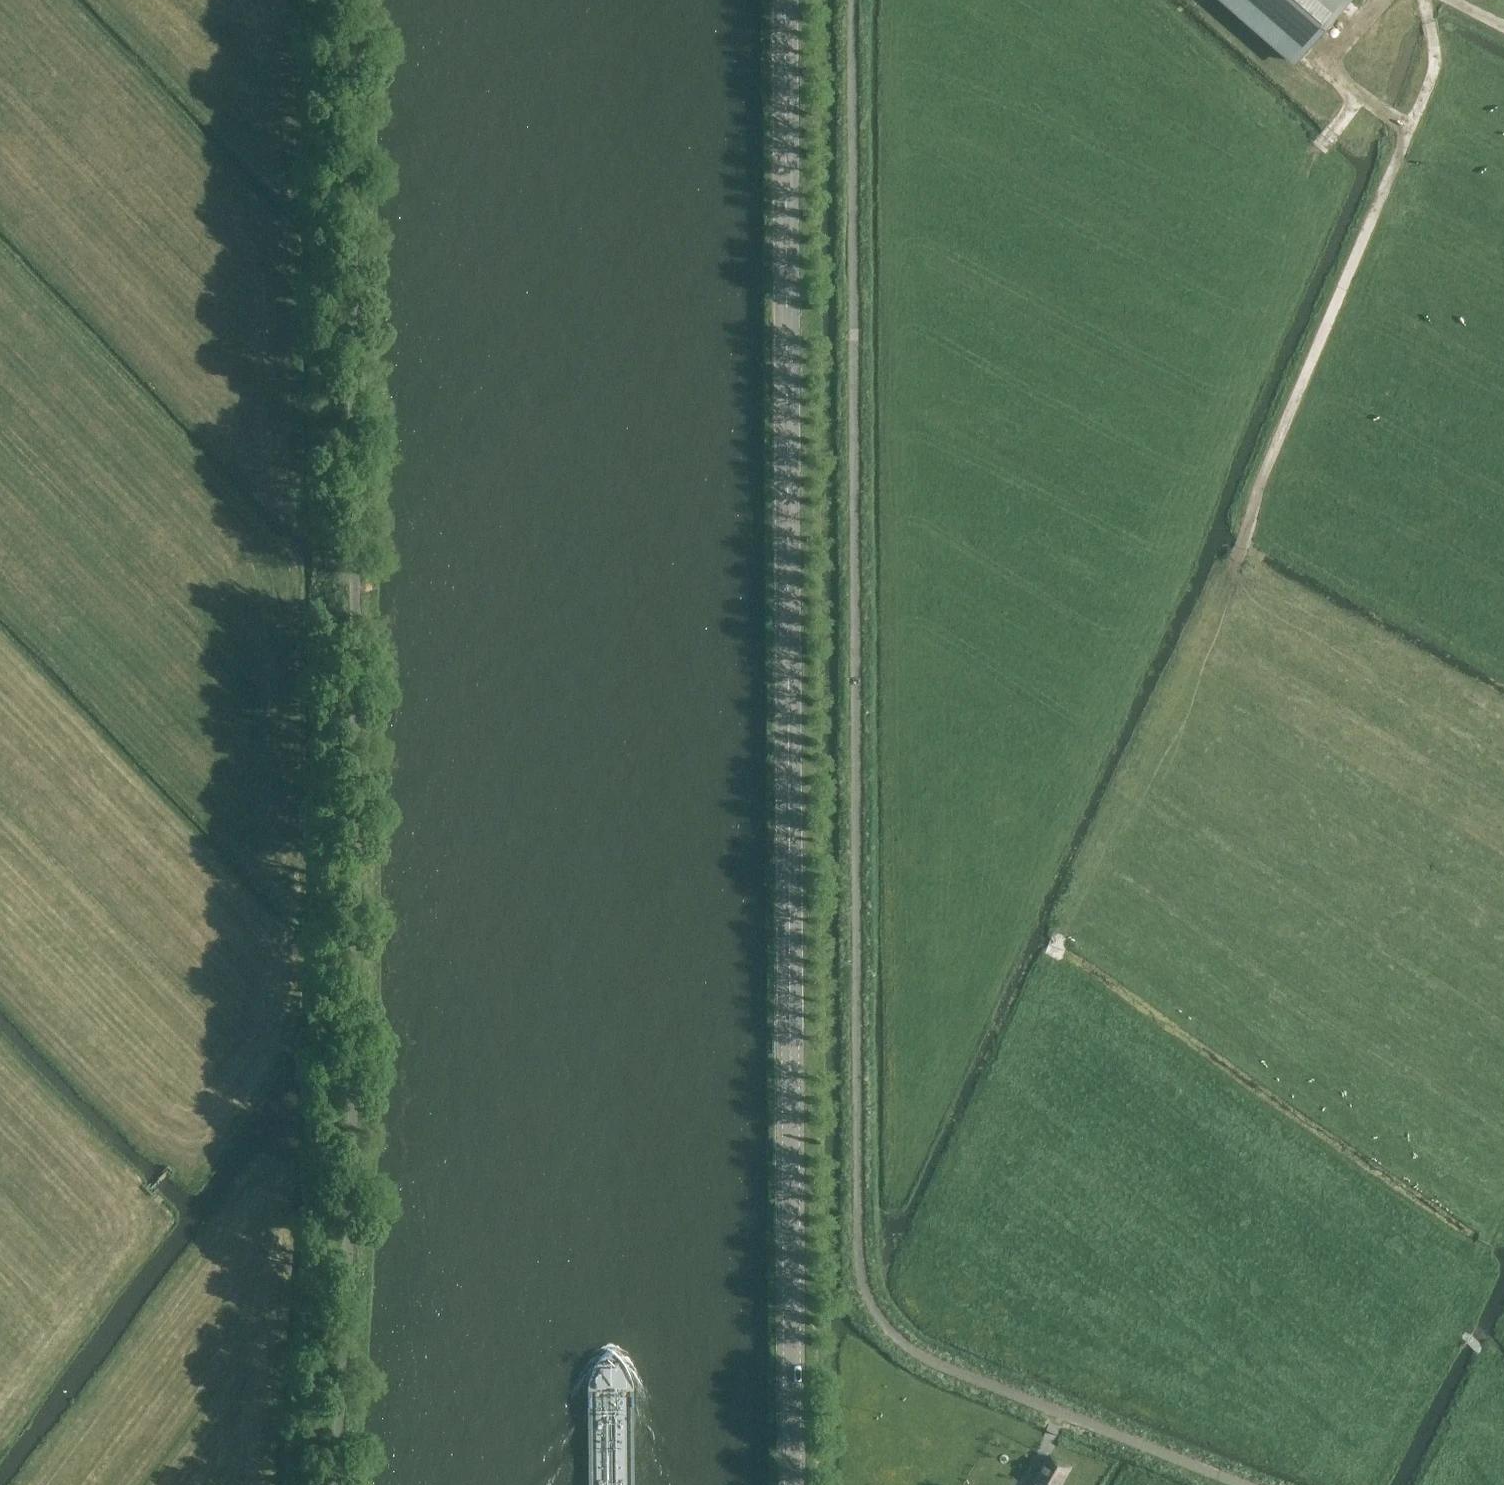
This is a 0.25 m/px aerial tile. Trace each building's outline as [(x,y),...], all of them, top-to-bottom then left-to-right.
[(1294,61),(1348,0),(1225,0),(1294,61)] [(1068,1466),(1049,1455),(1034,1480),(1043,1484),(1057,1484),(1068,1466)]
